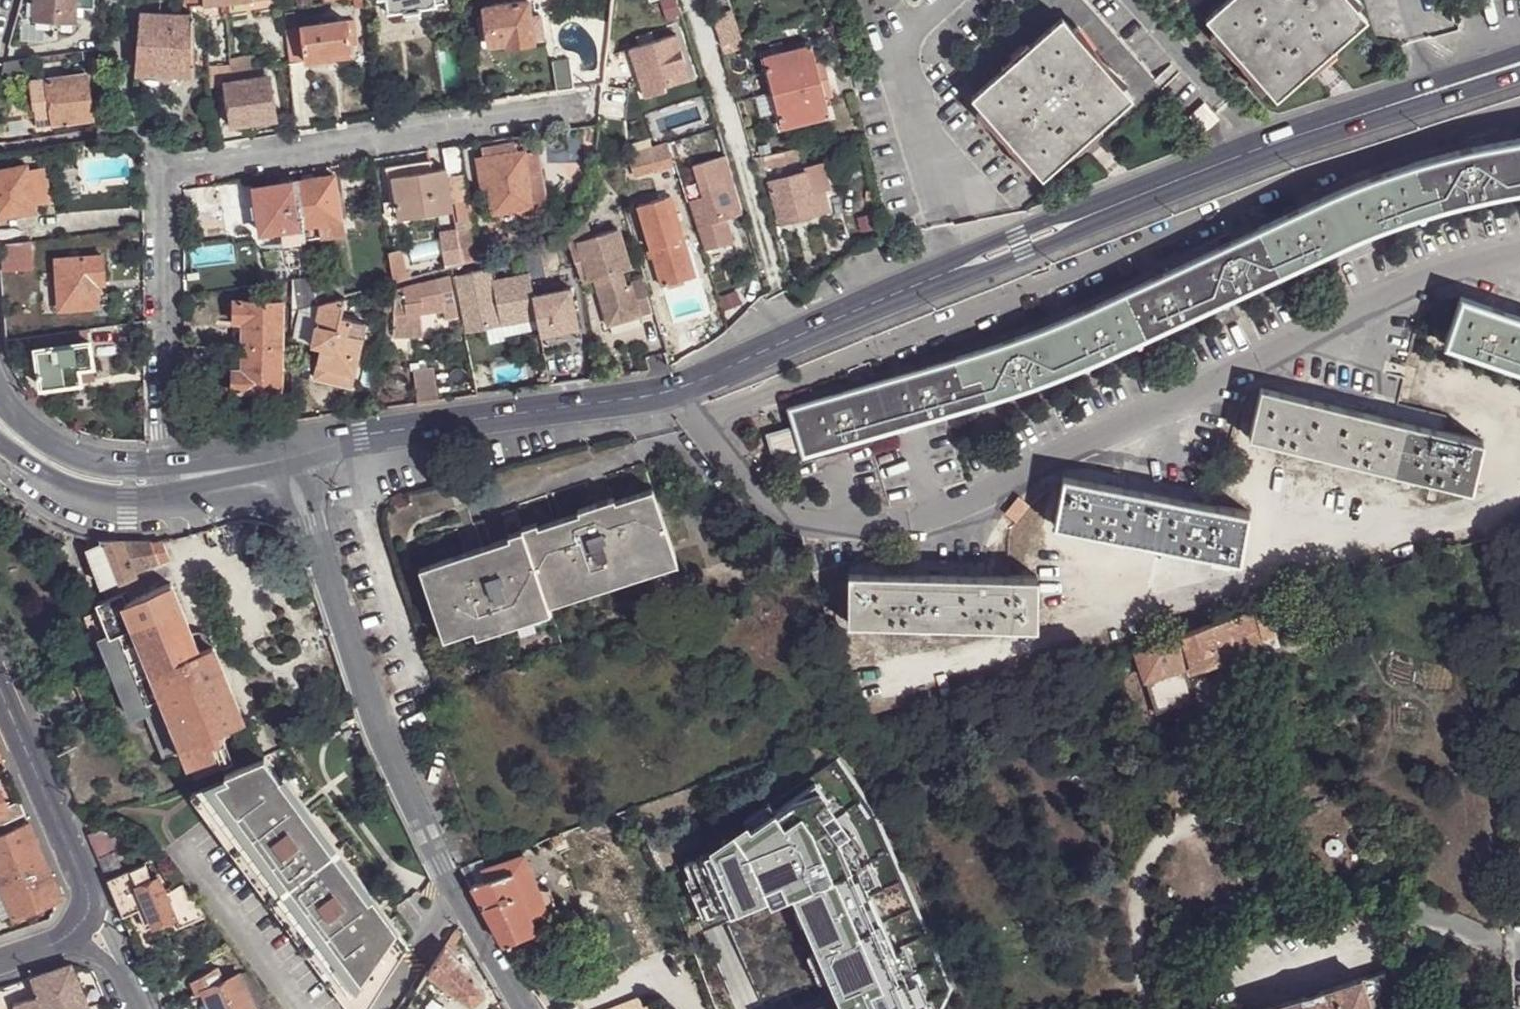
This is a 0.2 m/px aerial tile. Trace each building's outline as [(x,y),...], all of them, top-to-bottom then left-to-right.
[(92,11),(93,0),(35,0),(34,22),(74,24),(75,10),(92,11)] [(354,10),(362,8),(361,0),(353,0),(354,10)] [(435,7),(434,0),(376,0),(377,2),(384,0),(387,15),(404,12),(404,15),(419,13),(419,10),(435,7)] [(1203,19),(1274,98),(1364,19),(1348,0),(1224,0),(1203,19)] [(484,8),(486,18),(489,41),(490,47),(506,44),(506,47),(534,43),(534,41),(532,26),(529,12),(528,1),(484,8)] [(721,46),(742,39),(731,10),(711,17),(721,46)] [(539,11),(529,12),(532,26),(541,26),(539,11)] [(191,17),(139,15),(135,75),(192,76),(191,17)] [(489,41),(486,18),(477,19),(481,42),(489,41)] [(1060,18),(969,97),(1040,178),(1131,98),(1060,18)] [(300,28),(305,63),(330,59),(329,53),(349,50),(345,22),(300,28)] [(541,26),(532,26),(534,41),(543,40),(541,26)] [(284,30),(288,66),(305,63),(300,28),(284,30)] [(663,86),(669,84),(687,77),(672,37),(652,43),(649,34),(635,39),(638,48),(627,52),(644,99),(665,91),(663,86)] [(825,102),(856,93),(852,73),(844,75),(816,64),(810,46),(767,58),(769,67),(765,68),(772,95),(777,114),(779,122),(784,120),(787,130),(830,118),(825,102)] [(351,59),(349,50),(329,53),(330,59),(331,62),(351,59)] [(34,78),(31,60),(4,65),(0,82),(34,78)] [(557,91),(574,88),(570,60),(553,63),(557,91)] [(211,88),(220,88),(226,75),(228,74),(227,66),(209,67),(211,88)] [(35,128),(45,127),(53,126),(93,120),(86,71),(28,79),(35,128)] [(231,128),(254,125),(275,122),(268,79),(245,82),(225,85),(231,128)] [(675,99),(669,84),(663,86),(665,91),(644,99),(648,108),(675,99)] [(777,114),(772,95),(753,100),(759,119),(777,114)] [(1188,117),(1201,131),(1215,118),(1202,104),(1188,117)] [(275,122),(254,125),(255,130),(276,127),(275,122)] [(53,126),(45,127),(46,136),(55,135),(53,126)] [(796,446),(799,456),(976,403),(1053,377),(1124,347),(1202,309),(1282,271),(1358,235),(1429,210),(1513,190),(1519,189),(1519,138),(1461,150),(1406,165),(1329,194),(1246,233),(1103,300),(983,348),(785,408),(791,428),(796,446)] [(485,158),(520,152),(519,142),(483,148),(485,158)] [(665,145),(626,157),(631,172),(669,159),(665,145)] [(459,146),(442,149),(446,169),(447,176),(450,175),(464,173),(459,146)] [(801,160),(798,149),(761,157),(765,168),(766,170),(783,165),(783,164),(801,160)] [(538,150),(527,151),(534,205),(545,203),(538,150)] [(527,151),(520,152),(485,158),(478,159),(482,192),(489,191),(493,213),(534,207),(534,205),(527,151)] [(725,157),(692,166),(702,198),(688,202),(705,252),(733,243),(726,219),(742,214),(725,157)] [(390,178),(435,171),(433,161),(388,168),(390,178)] [(803,172),(767,183),(778,225),(828,211),(824,194),(829,192),(822,166),(803,171),(803,172)] [(0,170),(0,216),(32,212),(30,202),(45,200),(41,168),(26,170),(26,167),(0,170)] [(754,170),(757,183),(765,182),(761,168),(754,170)] [(447,176),(446,169),(435,171),(390,178),(386,178),(390,203),(385,204),(388,221),(454,210),(447,176)] [(450,175),(454,203),(469,200),(464,173),(450,175)] [(333,176),(296,182),(304,226),(318,224),(341,220),(333,176)] [(304,226),(296,182),(254,189),(261,234),(284,230),(304,226)] [(680,256),(688,253),(672,198),(636,208),(660,288),(688,280),(680,256)] [(454,203),(458,222),(473,219),(469,200),(454,203)] [(630,285),(624,287),(620,272),(629,270),(616,230),(591,238),(580,208),(562,232),(580,280),(588,278),(589,282),(594,280),(608,326),(640,317),(630,285)] [(458,222),(456,223),(457,230),(474,227),(473,219),(458,222)] [(344,237),(341,220),(318,224),(321,240),(344,237)] [(307,240),(304,226),(284,230),(286,244),(307,240)] [(457,230),(463,266),(480,262),(474,227),(457,230)] [(439,233),(447,271),(463,266),(457,230),(439,233)] [(27,244),(0,247),(0,249),(3,276),(29,273),(27,244)] [(391,256),(395,283),(395,284),(409,280),(403,253),(391,256)] [(696,278),(688,253),(680,256),(688,280),(696,278)] [(103,286),(103,285),(102,258),(56,261),(59,311),(98,308),(96,287),(103,286)] [(483,330),(537,319),(533,296),(528,275),(493,281),(490,268),(457,277),(468,333),(483,330)] [(293,282),(296,313),(301,309),(318,304),(316,292),(313,278),(293,281),(293,282)] [(448,279),(437,281),(440,294),(443,311),(446,321),(457,319),(448,279)] [(437,281),(394,292),(393,338),(422,339),(423,328),(423,314),(420,298),(440,294),(437,281)] [(652,313),(643,282),(630,285),(640,317),(652,313)] [(108,285),(103,285),(103,286),(96,287),(98,308),(108,307),(107,292),(109,292),(108,285)] [(316,292),(318,304),(345,297),(341,285),(316,292)] [(539,331),(540,336),(578,328),(570,289),(533,296),(537,319),(539,331)] [(443,311),(440,294),(420,298),(423,314),(428,313),(443,311)] [(1519,370),(1519,317),(1461,297),(1445,345),(1519,370)] [(323,347),(319,367),(355,374),(363,338),(346,335),(349,321),(341,319),(345,298),(321,305),(313,344),(312,345),(323,347)] [(244,323),(244,347),(282,347),(282,303),(234,302),(234,323),(244,323)] [(322,304),(301,310),(295,340),(313,344),(321,305),(322,304)] [(501,340),(539,331),(537,319),(483,330),(487,346),(502,343),(501,340)] [(366,324),(349,321),(346,335),(363,338),(366,324)] [(234,323),(233,346),(244,347),(244,323),(234,323)] [(88,341),(86,330),(35,336),(36,348),(88,341)] [(91,366),(88,341),(36,348),(34,349),(39,387),(78,381),(77,368),(91,366)] [(244,347),(233,346),(234,371),(244,371),(244,347)] [(282,347),(244,347),(244,371),(234,371),(233,392),(282,392),(282,347)] [(355,374),(319,367),(316,379),(353,387),(355,374)] [(414,404),(436,401),(431,369),(410,373),(414,404)] [(79,392),(78,381),(39,387),(41,396),(79,392)] [(1470,490),(1483,442),(1260,388),(1248,436),(1470,490)] [(764,436),(770,453),(796,446),(791,428),(764,436)] [(1052,524),(1237,560),(1246,511),(1061,476),(1052,524)] [(9,490),(0,481),(0,495),(9,490)] [(518,531),(545,607),(674,563),(648,489),(612,500),(611,497),(574,511),(575,513),(534,527),(533,523),(518,528),(518,531)] [(1018,497),(1005,511),(1014,519),(1027,506),(1018,497)] [(33,503),(28,499),(20,515),(67,538),(68,544),(60,547),(71,582),(76,580),(78,584),(82,582),(87,599),(91,599),(91,604),(95,602),(107,597),(102,583),(87,546),(81,529),(54,518),(33,503)] [(546,613),(545,607),(518,531),(505,534),(505,539),(415,569),(440,639),(470,630),(473,637),(546,613)] [(162,537),(101,537),(101,540),(87,546),(102,583),(168,556),(162,537)] [(847,623),(1034,624),(1035,575),(848,573),(847,623)] [(163,702),(178,743),(206,732),(213,730),(239,719),(211,644),(196,649),(190,632),(169,581),(126,599),(123,601),(132,624),(160,696),(163,702)] [(108,635),(132,624),(123,601),(126,599),(122,590),(107,597),(95,602),(106,633),(108,635)] [(1259,641),(1248,609),(1135,648),(1138,661),(1156,712),(1195,700),(1184,667),(1193,664),(1193,666),(1217,658),(1216,656),(1259,641)] [(108,635),(136,705),(143,702),(160,696),(132,624),(108,635)] [(198,632),(190,632),(196,649),(211,644),(210,643),(206,636),(198,632)] [(138,711),(136,705),(108,635),(106,633),(97,636),(128,714),(138,711)] [(1138,661),(1135,648),(1126,651),(1130,663),(1097,673),(1104,693),(1140,681),(1134,662),(1138,661)] [(160,696),(143,702),(146,709),(163,702),(160,696)] [(143,702),(136,705),(138,711),(145,708),(146,709),(143,702)] [(163,702),(146,709),(163,759),(182,752),(178,743),(163,702)] [(216,738),(213,730),(206,732),(209,740),(216,738)] [(206,732),(178,743),(182,752),(186,762),(213,751),(209,740),(206,732)] [(692,877),(709,916),(735,904),(738,911),(768,898),(771,904),(793,894),(841,1003),(828,1008),(827,1005),(819,1008),(942,1008),(955,985),(887,801),(851,751),(710,846),(713,852),(686,864),(692,877)] [(216,778),(188,798),(345,1008),(366,1008),(408,944),(366,888),(358,894),(275,783),(279,780),(263,759),(216,778)] [(279,780),(275,783),(358,894),(366,888),(283,777),(279,780)] [(8,808),(8,806),(1,791),(0,791),(0,811),(8,808)] [(21,800),(8,806),(8,808),(0,811),(0,826),(6,824),(27,816),(21,800)] [(31,824),(27,816),(6,824),(9,833),(31,824)] [(31,824),(9,833),(0,837),(0,879),(1,880),(47,860),(31,824)] [(89,834),(99,858),(127,847),(123,837),(105,830),(89,834)] [(127,847),(99,858),(109,881),(137,868),(127,847)] [(458,867),(469,885),(525,865),(522,856),(485,867),(481,859),(470,863),(458,867)] [(63,897),(47,860),(1,880),(13,910),(16,917),(63,897)] [(137,868),(109,881),(125,918),(141,911),(148,928),(177,917),(182,928),(207,916),(183,884),(167,893),(161,877),(155,880),(147,864),(137,868)] [(469,885),(503,945),(534,930),(530,919),(542,914),(545,912),(552,900),(547,888),(534,884),(527,864),(525,865),(469,885)] [(703,919),(709,916),(692,877),(686,879),(703,919)] [(1,880),(0,880),(0,905),(4,913),(13,910),(1,880)] [(530,919),(534,930),(547,925),(542,914),(530,919)] [(503,945),(508,953),(517,953),(538,942),(534,930),(503,945)] [(446,946),(429,973),(473,1003),(485,993),(471,970),(446,946)] [(16,1008),(88,1008),(89,1008),(71,965),(32,978),(39,995),(15,1004),(16,1008)] [(193,983),(199,996),(202,994),(209,1008),(254,1008),(257,1007),(239,977),(224,984),(217,970),(193,983)] [(1384,971),(1362,977),(1370,1000),(1391,993),(1384,971)] [(1362,977),(1262,1008),(1372,1008),(1370,1000),(1362,977)] [(202,994),(199,996),(190,999),(194,1008),(209,1008),(202,994)]
